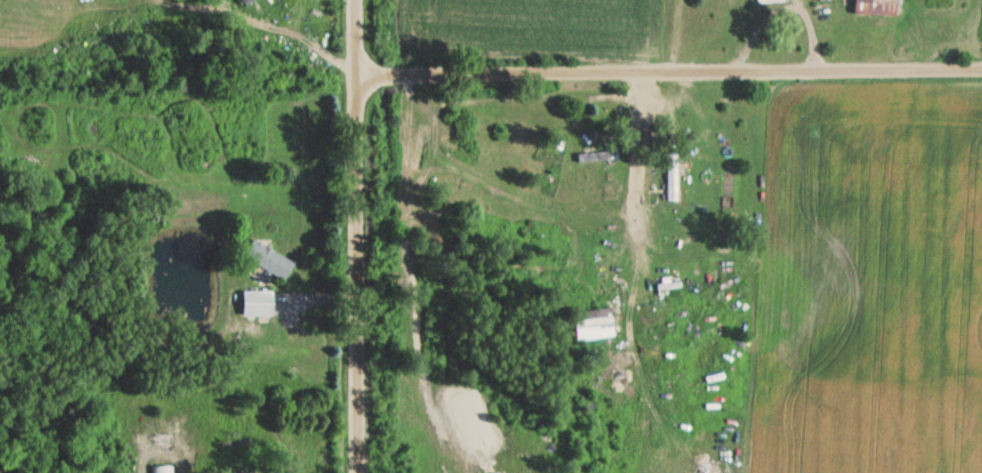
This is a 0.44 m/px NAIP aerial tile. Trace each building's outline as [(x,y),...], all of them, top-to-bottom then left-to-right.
[(854,16),(898,17),(898,0),(854,0),(854,16)] [(577,154),(577,168),(606,168),(606,154),(577,154)] [(666,155),(666,203),(678,203),(678,192),(682,192),(682,155),(666,155)] [(284,282),(295,263),(253,240),(242,259),(284,282)] [(272,293),(242,293),(242,318),(272,318),(272,293)] [(613,338),(610,309),(572,313),(576,343),(613,338)]
